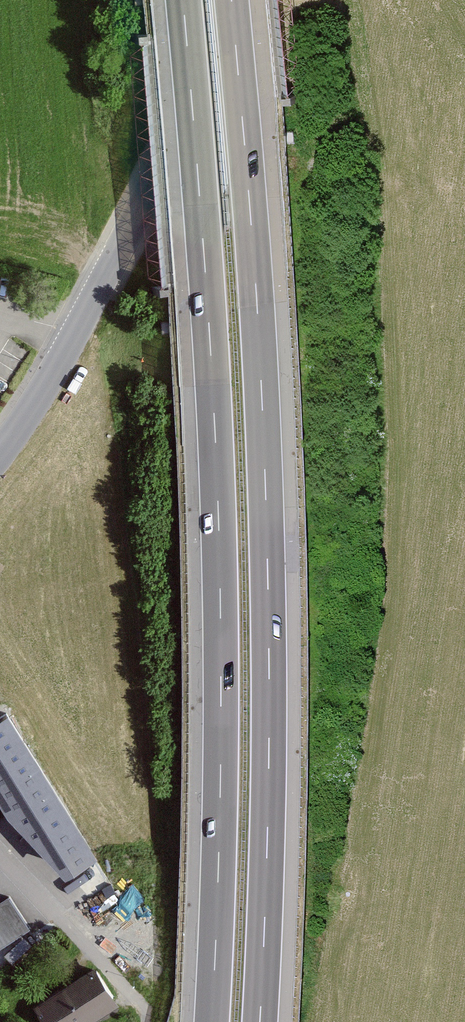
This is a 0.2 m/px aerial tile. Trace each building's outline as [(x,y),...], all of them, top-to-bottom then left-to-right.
[(8,695),(0,700),(0,789),(13,810),(64,862),(97,842),(8,695)] [(85,970),(29,1009),(38,1021),(86,1021),(110,1006),(85,970)]
